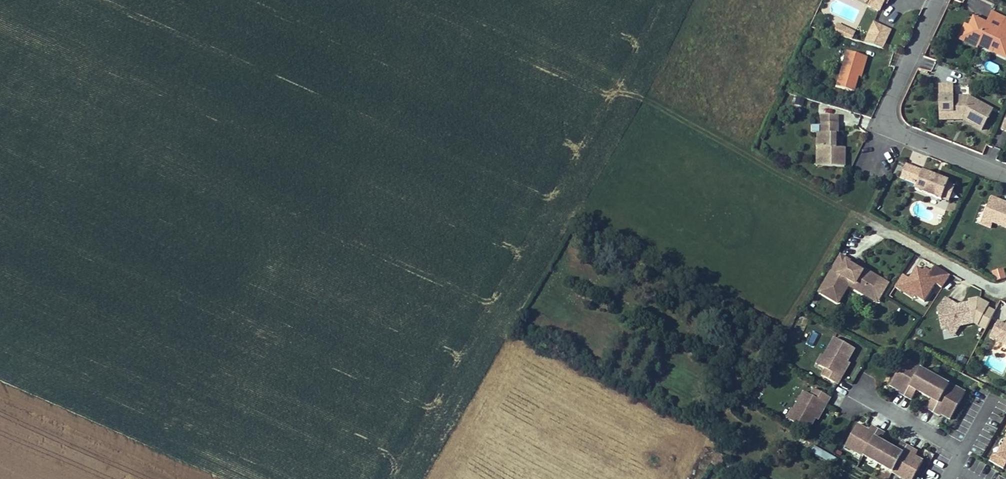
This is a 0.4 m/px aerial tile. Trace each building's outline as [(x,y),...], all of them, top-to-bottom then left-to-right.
[(867,0),(870,2),(868,7),(877,12),(883,0),(866,0),(867,0)] [(993,27),(1001,31),(1005,21),(1005,19),(995,14),(989,25),(993,27)] [(1001,31),(993,27),(992,30),(988,28),(989,25),(977,19),(973,28),(968,37),(980,43),(979,46),(1005,58),(1005,21),(1001,31)] [(891,32),(878,26),(869,45),(883,49),(891,32)] [(980,43),(968,37),(973,28),(968,26),(961,40),(978,48),(979,46),(980,43)] [(853,31),(849,39),(857,41),(860,35),(853,31)] [(867,58),(848,52),(837,89),(854,94),(859,77),(862,66),(865,67),(867,58)] [(942,85),(942,102),(942,112),(956,112),(956,102),(956,97),(956,86),(942,85)] [(971,97),(956,97),(956,102),(956,120),(966,120),(984,130),(995,111),(971,97)] [(837,115),(821,112),(818,129),(815,129),(813,141),(820,142),(816,162),(837,165),(840,146),(830,144),(831,136),(832,131),(834,132),(837,115)] [(816,162),(820,142),(813,141),(809,161),(816,162)] [(909,164),(903,179),(919,185),(917,190),(933,196),(943,200),(944,199),(950,183),(951,181),(941,177),(940,180),(936,178),(937,176),(909,164)] [(950,183),(944,199),(951,201),(957,186),(950,183)] [(983,218),(993,222),(1005,227),(1005,203),(1004,206),(1000,205),(1002,201),(992,197),(983,218)] [(857,266),(840,256),(819,292),(837,302),(847,285),(861,293),(864,288),(874,294),(881,281),(862,269),(860,273),(854,269),(857,266)] [(951,275),(933,266),(927,277),(917,272),(911,282),(907,289),(915,294),(924,300),(935,284),(942,289),(951,275)] [(994,281),(1005,278),(1003,268),(991,271),(994,281)] [(907,289),(911,282),(902,277),(895,287),(913,298),(915,294),(907,289)] [(886,284),(881,281),(874,294),(864,288),(861,293),(876,301),(886,284)] [(970,285),(966,295),(976,299),(980,289),(970,285)] [(946,298),(938,310),(954,306),(946,298)] [(954,307),(938,310),(942,330),(945,330),(960,326),(975,323),(970,303),(954,307)] [(998,322),(990,337),(1005,346),(1005,327),(1005,326),(998,322)] [(960,326),(945,330),(954,336),(960,326)] [(835,338),(832,336),(826,345),(829,346),(830,347),(835,338)] [(830,347),(829,346),(818,365),(825,369),(821,375),(836,384),(840,377),(838,375),(847,360),(853,348),(835,338),(830,347)] [(922,367),(907,358),(893,383),(901,387),(900,389),(913,397),(918,388),(934,397),(929,405),(942,413),(943,411),(952,416),(966,392),(951,383),(950,384),(921,368),(922,367)] [(849,361),(847,360),(838,375),(840,377),(849,361)] [(803,391),(793,410),(794,410),(789,420),(807,430),(814,418),(823,402),(825,404),(829,397),(814,388),(810,395),(803,391)] [(825,404),(823,402),(814,418),(817,419),(825,404)] [(793,410),(791,408),(786,418),(789,420),(794,410),(793,410)] [(856,424),(844,445),(862,456),(863,454),(892,471),(892,472),(904,478),(911,478),(922,461),(910,454),(913,450),(900,442),(895,449),(880,441),(884,434),(870,426),(868,430),(856,424)] [(833,463),(836,458),(814,446),(811,451),(833,463)] [(736,464),(730,461),(723,473),(729,476),(736,464)]
